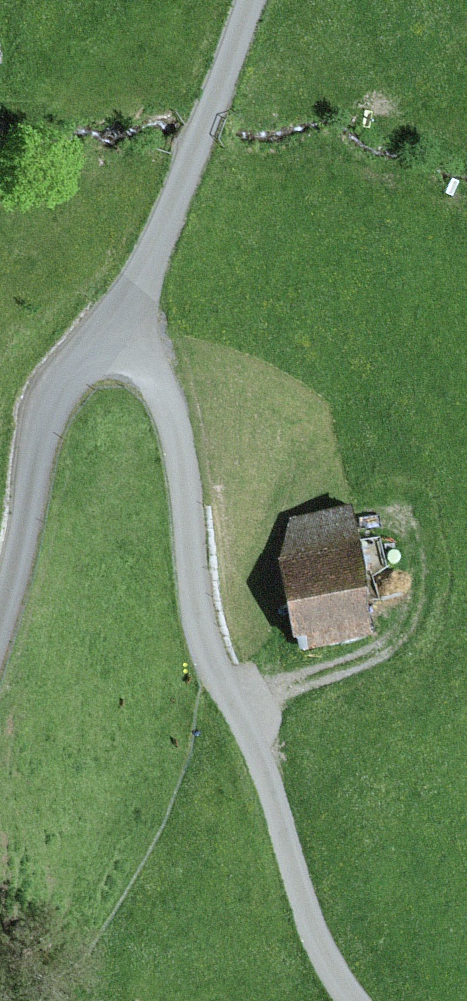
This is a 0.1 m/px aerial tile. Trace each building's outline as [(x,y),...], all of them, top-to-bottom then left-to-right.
[(290,517),(278,560),(298,652),(372,637),(351,504),(290,517)]
